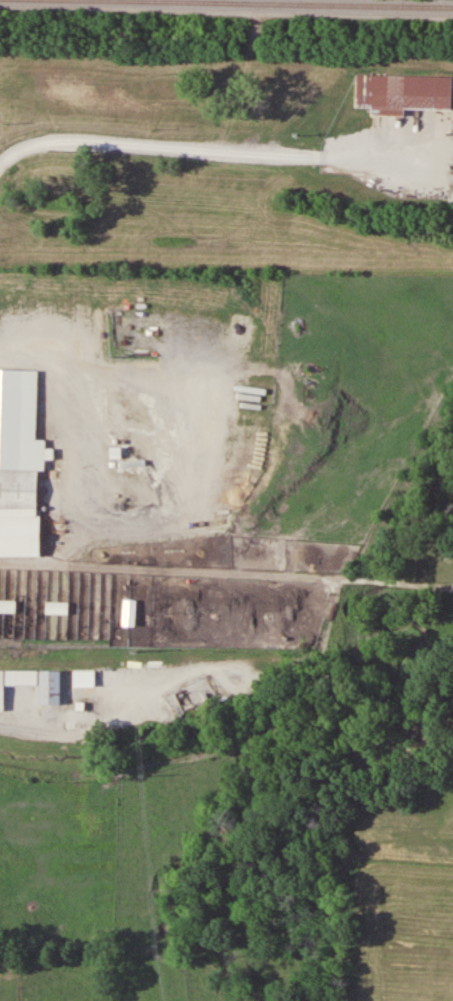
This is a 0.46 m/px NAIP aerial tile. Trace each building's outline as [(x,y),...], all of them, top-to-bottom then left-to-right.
[(360,106),(452,108),(452,73),(360,71),(360,106)] [(39,560),(0,559),(0,365),(42,366),(39,560)] [(61,670),(40,670),(40,704),(61,704),(61,670)] [(95,670),(75,670),(75,686),(95,686),(95,670)]
